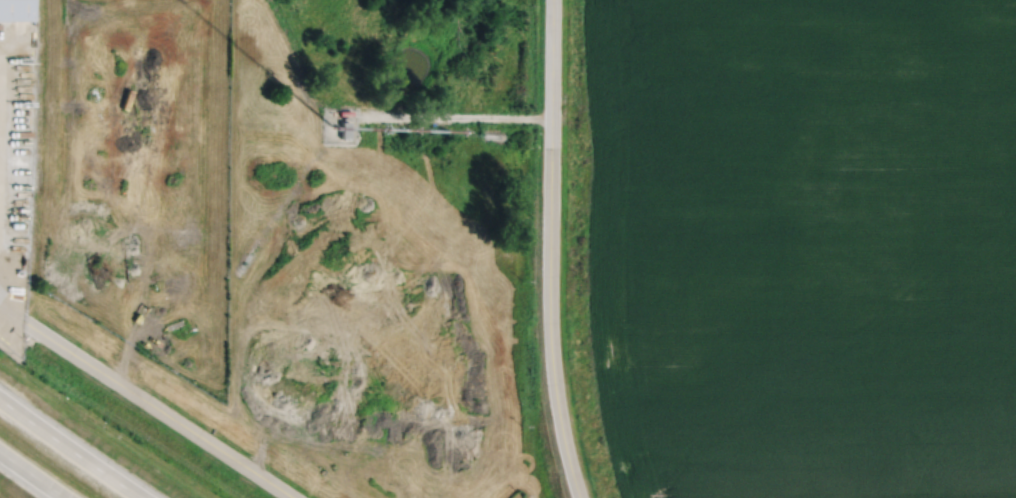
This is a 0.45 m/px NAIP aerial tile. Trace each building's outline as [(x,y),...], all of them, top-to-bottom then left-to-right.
[(32,23),(32,0),(0,0),(0,23),(32,23)] [(339,122),(340,139),(349,139),(349,122),(339,122)] [(177,273),(172,271),(166,285),(171,287),(177,273)] [(174,290),(179,292),(183,282),(178,280),(174,290)]
